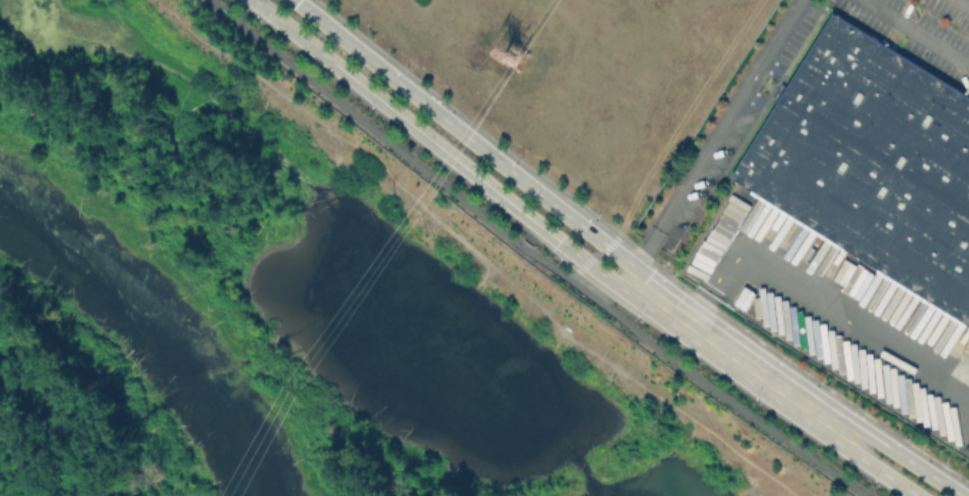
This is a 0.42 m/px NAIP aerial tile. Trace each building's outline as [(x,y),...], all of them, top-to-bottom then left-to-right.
[(836,19),(968,103),(968,325),(736,179),(836,19)]
